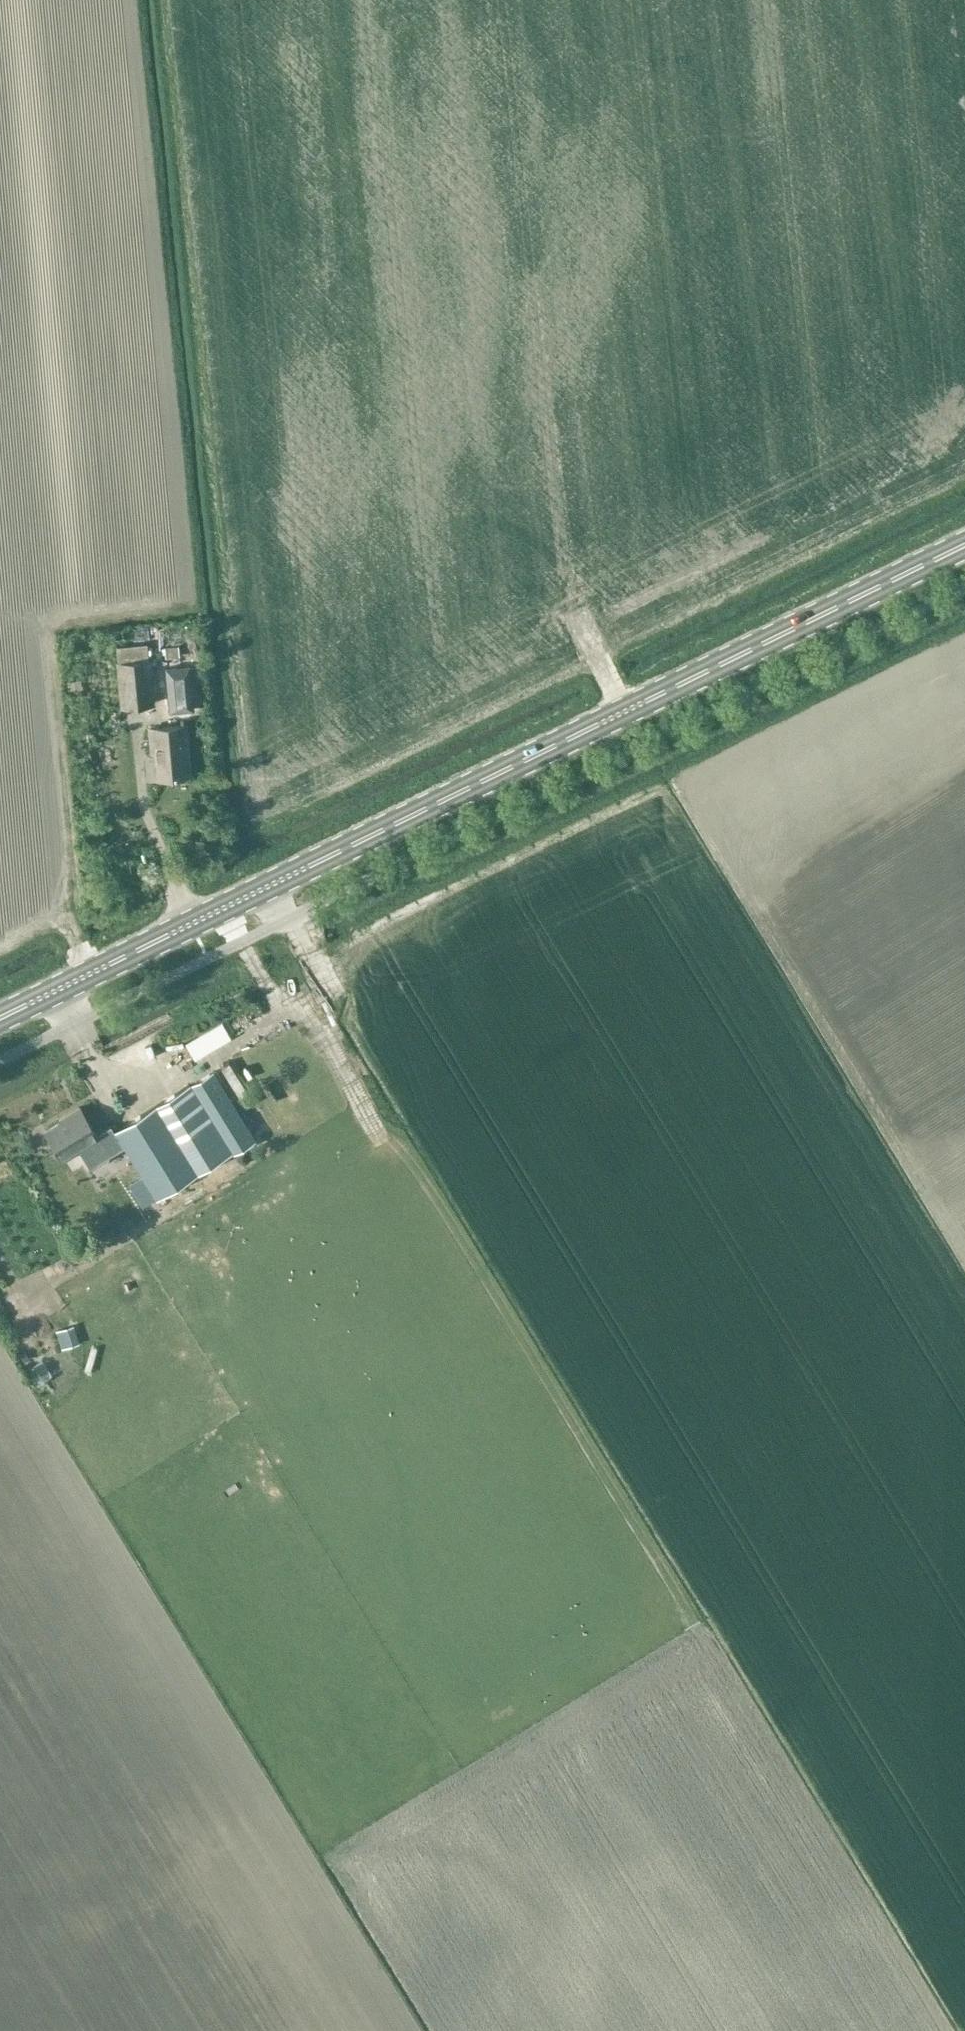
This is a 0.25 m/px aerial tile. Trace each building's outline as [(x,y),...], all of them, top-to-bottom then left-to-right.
[(157,657),(150,658),(149,658),(147,643),(116,646),(118,660),(117,660),(121,706),(154,703),(153,695),(161,694),(157,657)] [(176,646),(162,646),(163,657),(177,656),(176,646)] [(190,666),(166,669),(170,712),(194,710),(190,666)] [(150,778),(189,774),(184,724),(152,727),(155,759),(148,760),(150,778)] [(199,1174),(232,1154),(255,1140),(212,1069),(189,1083),(191,1086),(158,1106),(199,1174)] [(157,1200),(199,1174),(158,1106),(119,1129),(116,1124),(97,1135),(80,1108),(65,1116),(67,1120),(46,1132),(64,1161),(85,1148),(96,1166),(125,1147),(157,1200)] [(252,1111),(245,1116),(257,1135),(264,1131),(252,1111)]
